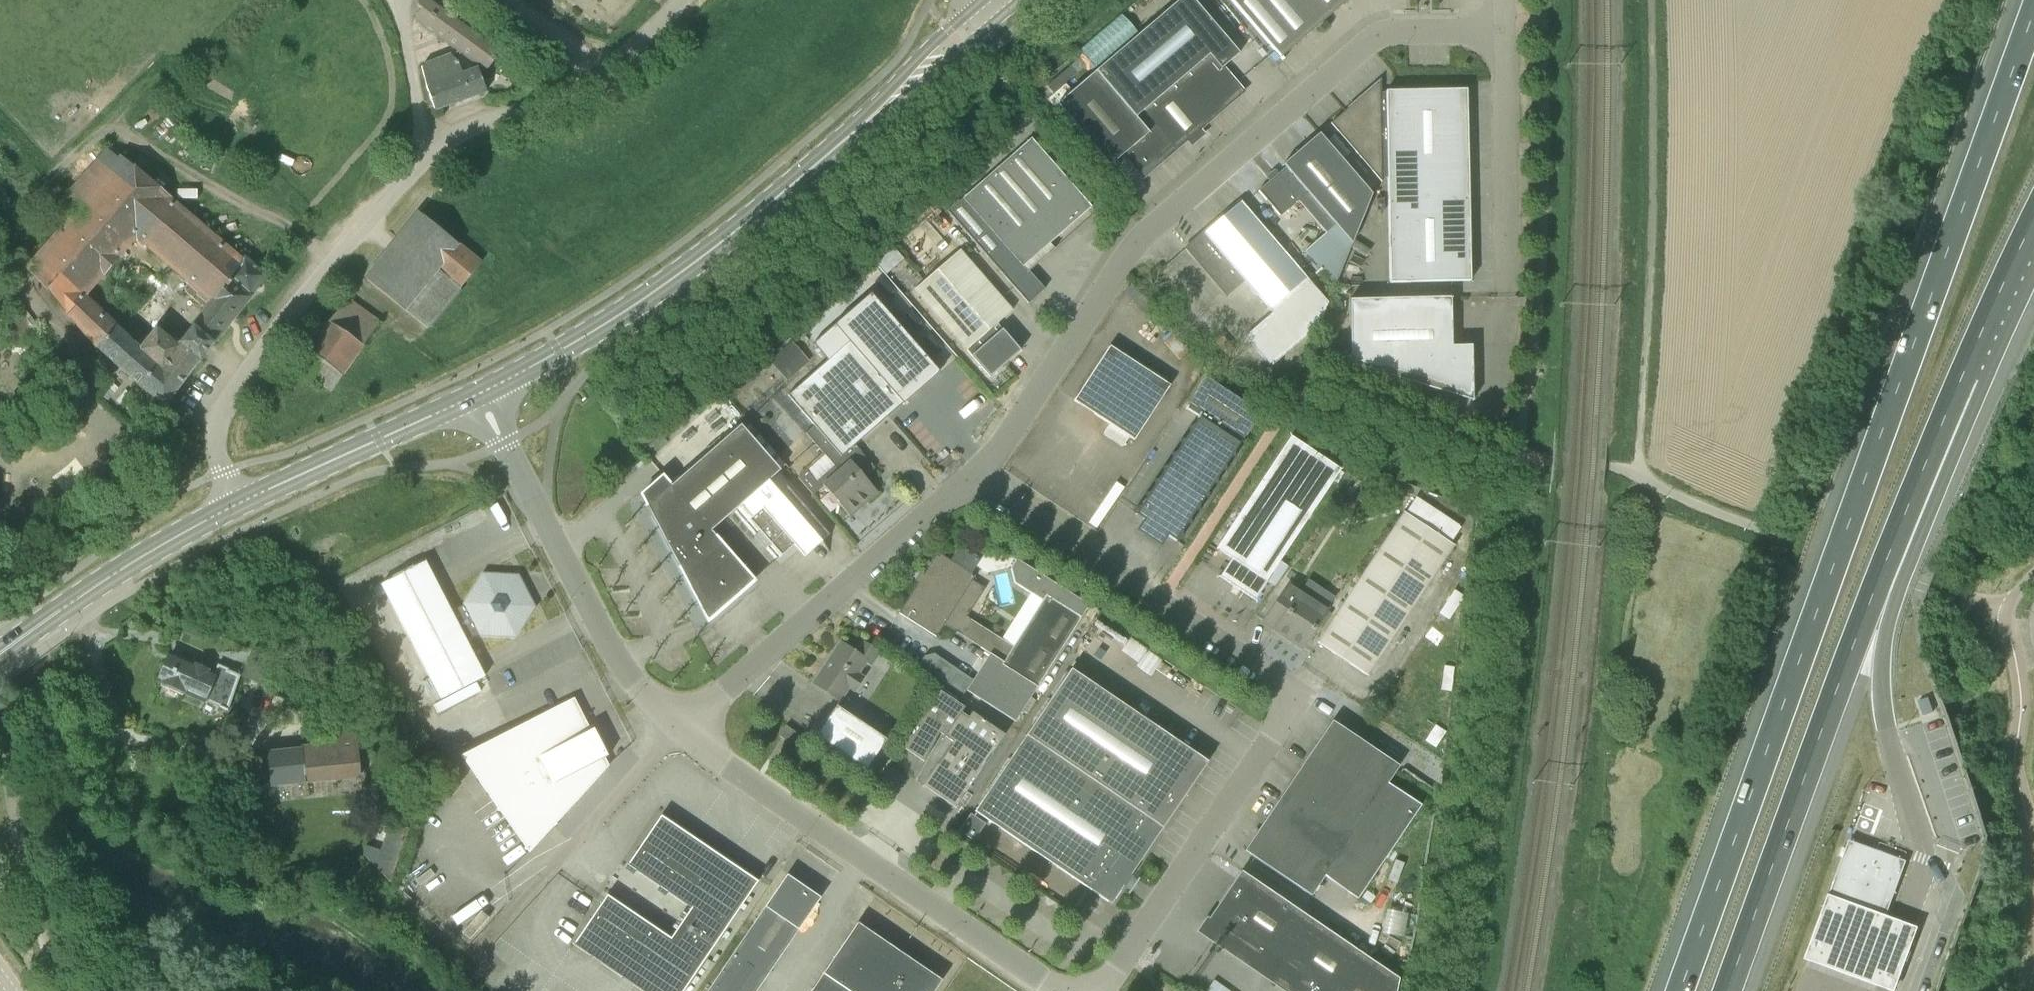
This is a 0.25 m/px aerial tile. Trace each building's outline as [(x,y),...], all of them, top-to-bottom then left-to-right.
[(499,51),(439,5),(443,0),(421,0),(419,2),(426,7),(425,8),(432,13),(424,26),(486,70),(499,51)] [(1234,97),(1235,85),(1222,69),(1239,54),(1193,0),(1179,0),(1057,104),(1110,166),(1125,153),(1138,168),(1149,169),(1234,97)] [(1283,60),(1284,60),(1281,57),(1348,0),(1231,0),(1283,60)] [(462,73),(457,61),(450,54),(420,66),(434,110),(487,91),(477,68),(462,73)] [(1380,93),(1379,82),(1348,109),(1330,123),(1381,182),(1381,178),(1387,178),(1389,283),(1428,282),(1426,90),(1386,91),(1386,92),(1380,93)] [(1428,282),(1470,281),(1466,89),(1426,90),(1428,282)] [(1372,194),(1319,133),(1283,164),(1285,167),(1258,191),(1280,217),(1298,201),(1307,193),(1351,244),(1372,194)] [(1028,304),(1043,290),(1023,267),(1091,207),(1031,138),(947,212),(1028,304)] [(121,160),(29,267),(14,250),(0,263),(0,271),(9,280),(25,264),(98,348),(115,328),(82,296),(136,234),(187,278),(184,282),(187,285),(185,288),(185,292),(207,311),(193,328),(182,342),(202,358),(265,276),(244,258),(241,262),(121,160)] [(1334,286),(1351,244),(1307,193),(1298,201),(1325,233),(1304,251),(1334,286)] [(1203,233),(1270,311),(1247,329),(1265,350),(1322,297),(1306,278),(1242,203),(1242,202),(1242,201),(1204,233),(1203,233)] [(427,329),(481,263),(419,213),(365,279),(427,329)] [(990,377),(1020,351),(995,324),(1012,310),(959,250),(914,289),(990,377)] [(1451,346),(1450,297),(1349,300),(1351,365),(1472,401),(1471,345),(1451,346)] [(331,392),(363,345),(330,322),(295,367),(331,392)] [(164,407),(181,386),(135,345),(115,328),(98,348),(164,407)] [(178,347),(157,329),(144,346),(139,341),(135,345),(181,386),(202,358),(182,342),(178,347)] [(788,378),(812,359),(794,336),(770,355),(788,378)] [(873,466),(855,445),(902,403),(849,342),(788,395),(814,425),(806,433),(826,456),(800,479),(814,496),(824,487),(850,516),(877,492),(863,475),(873,466)] [(1133,441),(1169,386),(1109,346),(1073,401),(1133,441)] [(1178,538),(1260,413),(1205,378),(1185,408),(1199,417),(1137,511),(1178,538)] [(670,484),(738,436),(734,431),(710,402),(640,458),(633,447),(604,468),(714,606),(742,583),(665,489),(670,484)] [(711,531),(733,512),(776,560),(811,530),(801,518),(812,507),(740,425),(734,431),(738,436),(688,472),(672,486),(670,484),(665,489),(742,583),(714,606),(671,552),(707,622),(754,581),(711,531)] [(1123,454),(1131,442),(1112,430),(1104,444),(1123,454)] [(1255,600),(1267,582),(1341,470),(1289,435),(1215,548),(1231,558),(1219,577),(1255,600)] [(1367,676),(1453,546),(1452,545),(1464,527),(1417,496),(1405,513),(1403,512),(1317,642),(1367,676)] [(944,625),(957,634),(967,618),(987,590),(972,580),(975,576),(969,573),(976,562),(976,555),(962,546),(956,549),(949,560),(937,553),(899,613),(936,637),(944,625)] [(451,612),(425,562),(381,584),(440,699),(484,677),(466,641),(479,634),(480,635),(515,637),(534,607),(518,575),(483,574),(463,604),(464,605),(451,612)] [(1012,577),(1016,590),(1023,596),(1044,607),(1014,654),(999,645),(965,699),(1017,732),(1090,614),(1019,568),(1012,577)] [(1302,647),(1326,610),(1288,585),(1264,622),(1302,647)] [(879,652),(861,640),(854,651),(840,642),(830,658),(831,659),(825,669),(823,668),(813,683),(839,701),(848,687),(853,691),(863,677),(858,674),(866,661),(871,664),(879,652)] [(263,685),(273,658),(254,650),(244,677),(263,685)] [(220,707),(231,681),(170,654),(159,680),(220,707)] [(1111,904),(1208,762),(1071,669),(974,811),(1111,904)] [(967,717),(961,713),(964,708),(940,691),(901,748),(925,765),(941,733),(952,740),(967,717)] [(492,799),(590,730),(574,699),(462,756),(492,799)] [(860,769),(880,739),(827,704),(808,734),(860,769)] [(959,801),(1004,735),(971,712),(967,717),(952,740),(926,779),(959,801)] [(1412,823),(1422,807),(1387,783),(1399,765),(1329,719),(1328,721),(1331,723),(1309,754),(1412,823)] [(791,744),(798,734),(786,726),(779,736),(791,744)] [(529,852),(608,766),(604,758),(610,755),(596,727),(590,730),(492,799),(529,852)] [(270,785),(360,776),(356,736),(318,734),(318,747),(302,748),(303,750),(268,754),(270,766),(268,766),(270,785)] [(1390,854),(1412,823),(1309,754),(1288,785),(1390,854)] [(1368,887),(1390,854),(1288,785),(1266,818),(1368,887)] [(758,881),(661,816),(628,865),(691,908),(670,938),(607,895),(574,944),(643,990),(683,990),(758,881)] [(1368,887),(1266,818),(1244,851),(1311,895),(1324,877),(1359,901),(1368,887)] [(410,827),(389,820),(380,848),(366,841),(359,856),(389,880),(410,827)] [(986,831),(970,821),(969,822),(959,837),(974,849),(986,831)] [(1887,919),(1888,917),(1886,916),(1906,862),(1850,841),(1828,897),(1887,919)] [(1248,965),(1268,961),(1302,912),(1241,871),(1208,919),(1212,940),(1248,965)] [(777,961),(820,898),(787,875),(743,938),(777,961)] [(1919,924),(1830,892),(1806,957),(1896,988),(1919,924)] [(1362,953),(1302,912),(1268,961),(1272,981),(1287,990),(1335,990),(1362,953)] [(942,980),(857,923),(811,990),(934,990),(942,980)] [(777,961),(743,938),(707,990),(757,990),(777,961)] [(1409,985),(1362,953),(1335,990),(1407,990),(1409,985)]
